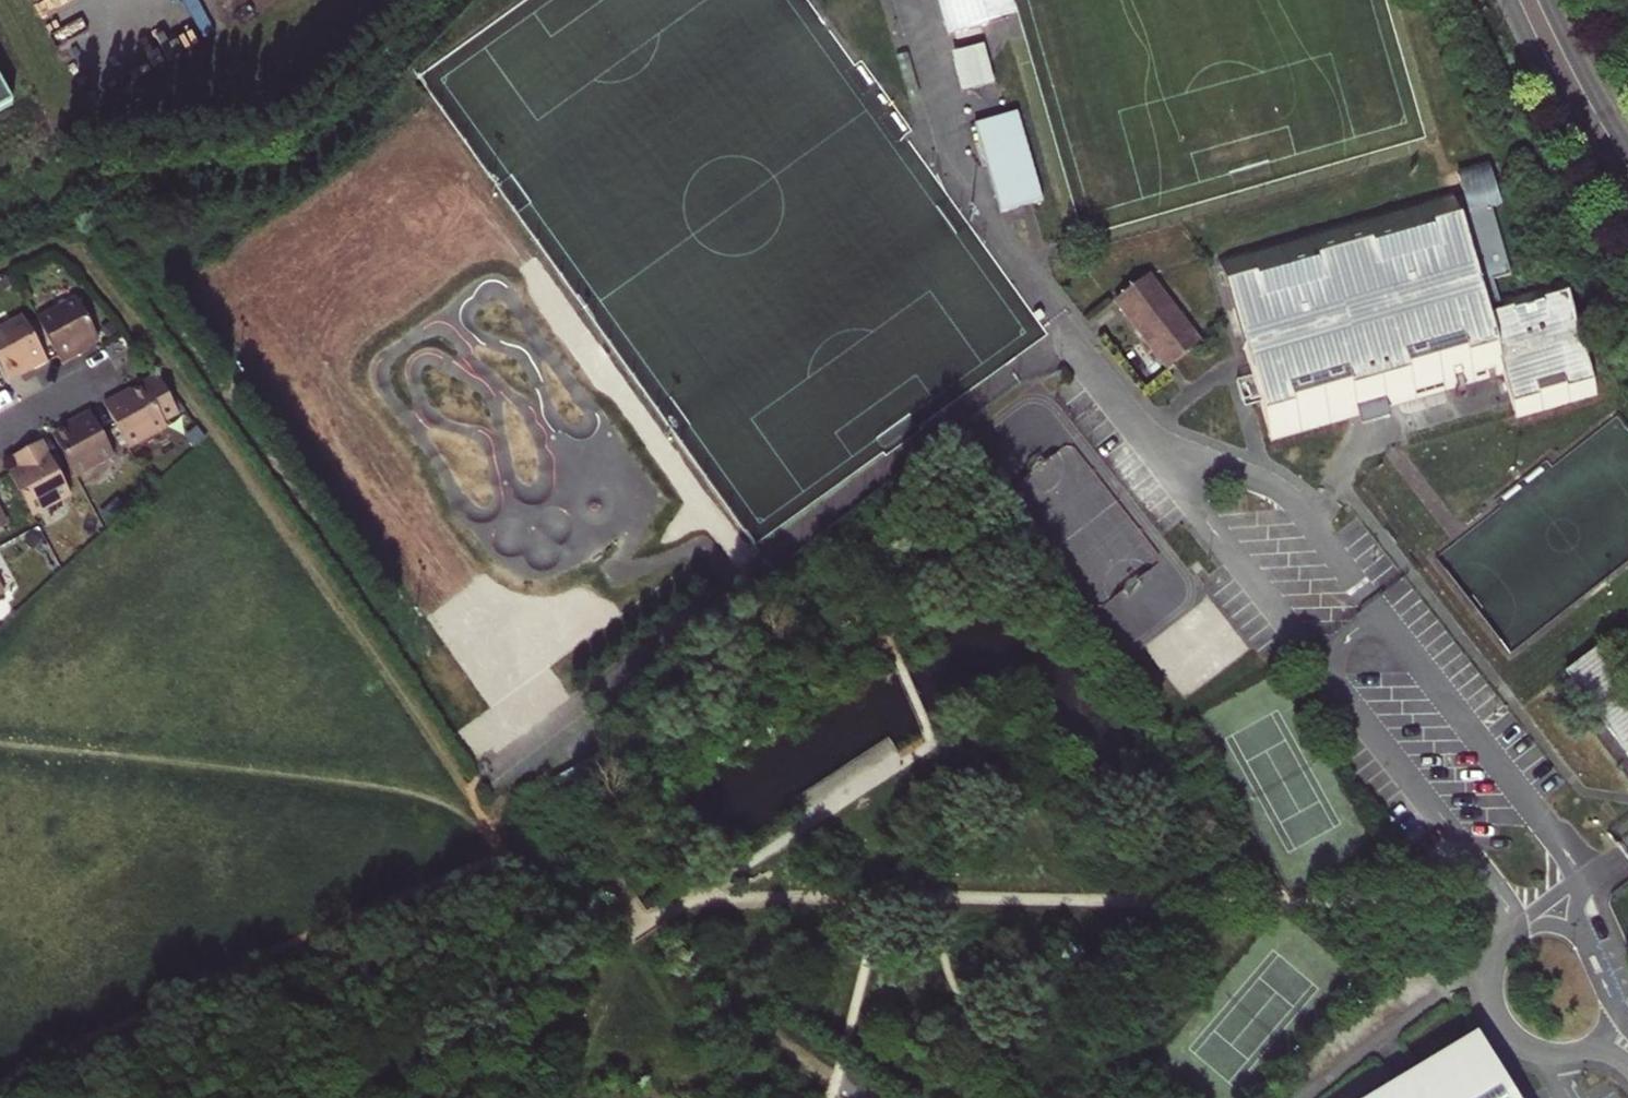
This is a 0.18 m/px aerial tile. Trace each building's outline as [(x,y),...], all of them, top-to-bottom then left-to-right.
[(946,0),(937,0),(948,36),(956,34),(946,0)] [(983,0),(946,0),(956,34),(990,24),(983,0)] [(990,24),(1017,16),(1013,0),(983,0),(990,24)] [(13,109),(0,85),(0,116),(13,109)] [(974,125),(1000,214),(1044,202),(1018,112),(974,125)] [(1454,188),(1220,256),(1272,438),(1360,412),(1388,404),(1504,370),(1518,414),(1598,391),(1565,273),(1498,292),(1494,278),(1511,273),(1492,207),(1501,204),(1489,164),(1458,173),(1465,195),(1467,201),(1458,204),(1456,197),(1454,188)] [(1465,195),(1456,197),(1458,204),(1467,201),(1465,195)] [(1116,301),(1167,370),(1203,342),(1150,274),(1116,301)] [(76,299),(40,320),(64,362),(100,342),(76,299)] [(0,329),(0,363),(8,378),(49,361),(24,316),(0,329)] [(121,398),(119,394),(104,403),(129,449),(166,429),(162,422),(178,414),(157,378),(121,398)] [(1388,404),(1360,412),(1363,422),(1391,413),(1388,404)] [(115,457),(90,411),(75,418),(77,423),(54,435),(77,477),(115,457)] [(43,441),(27,450),(33,462),(19,469),(10,474),(33,517),(73,496),(43,441)] [(12,458),(19,469),(33,462),(27,450),(12,458)] [(1567,670),(1627,749),(1627,680),(1601,645),(1567,670)] [(1481,1030),(1368,1097),(1522,1097),(1481,1030)]
